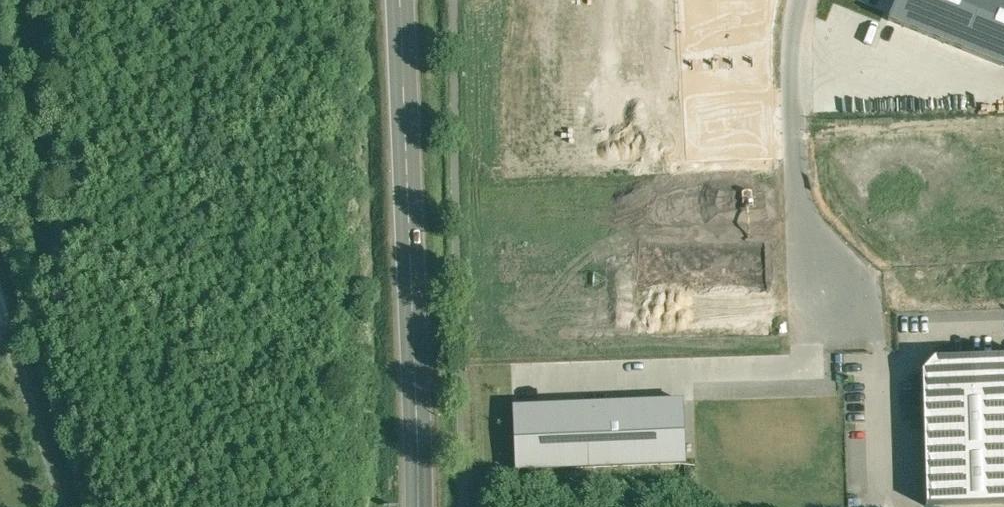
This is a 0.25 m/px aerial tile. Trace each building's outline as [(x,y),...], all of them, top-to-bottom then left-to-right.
[(887,16),(1003,62),(1003,0),(893,0),(887,16)] [(930,506),(940,506),(1003,504),(1003,357),(936,359),(925,374),(930,506)] [(512,406),(515,471),(685,464),(683,399),(512,406)]
